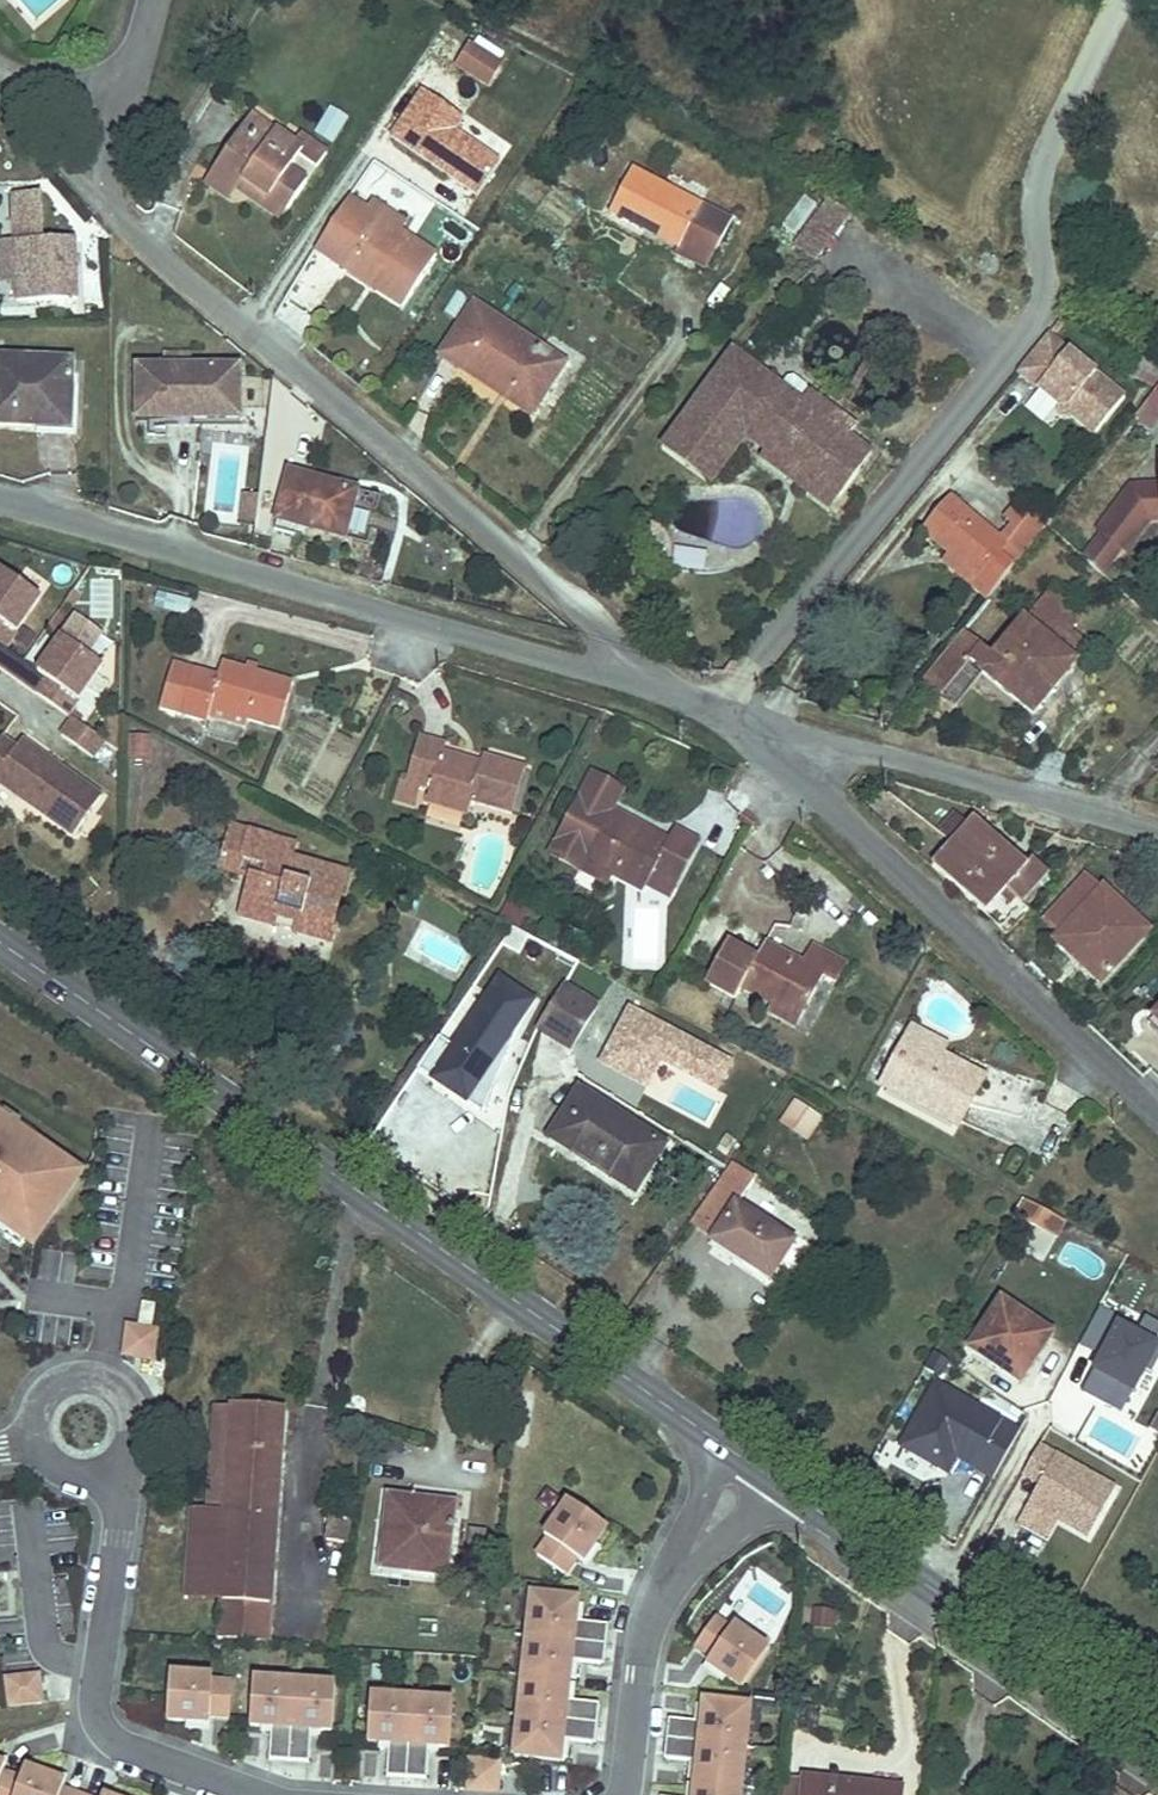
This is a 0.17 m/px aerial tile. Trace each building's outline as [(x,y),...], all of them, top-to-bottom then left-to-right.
[(466,41),(452,61),(482,81),(496,60),(466,41)] [(315,134),(335,146),(351,117),(331,106),(315,134)] [(247,121),(235,138),(259,155),(271,137),(247,121)] [(235,138),(206,181),(231,197),(238,187),(284,216),(302,188),(284,176),(294,161),(312,173),(323,157),(295,139),(288,148),(271,137),(259,155),(235,138)] [(606,219),(641,236),(646,224),(680,238),(693,209),(626,178),(606,219)] [(231,197),(206,181),(200,190),(225,207),(231,197)] [(238,187),(231,197),(276,227),(284,216),(238,187)] [(779,228),(793,238),(815,206),(802,196),(779,228)] [(791,246),(816,264),(851,215),(825,197),(791,246)] [(10,255),(13,313),(73,311),(69,251),(37,252),(34,205),(7,207),(10,255)] [(395,244),(359,221),(341,209),(309,258),(398,313),(428,264),(395,244)] [(366,210),(359,221),(395,244),(402,233),(366,210)] [(646,224),(641,236),(673,252),(680,238),(646,224)] [(13,313),(10,255),(0,255),(0,314),(13,313)] [(472,313),(441,363),(466,378),(471,372),(513,398),(509,406),(533,419),(563,370),(472,313)] [(1016,374),(1092,435),(1123,396),(1046,335),(1016,374)] [(707,488),(749,430),(778,391),(730,356),(660,451),(707,488)] [(0,368),(0,437),(69,438),(69,370),(0,368)] [(241,374),(137,377),(140,432),(242,428),(241,374)] [(1137,416),(1155,430),(1157,426),(1157,390),(1137,416)] [(778,391),(749,430),(767,443),(797,405),(778,391)] [(797,405),(767,443),(839,496),(869,455),(822,422),(829,412),(804,394),(797,405)] [(839,496),(767,443),(756,460),(828,512),(839,496)] [(291,477),(277,523),(346,545),(360,499),(291,477)] [(1126,486),(1088,532),(1122,558),(1148,526),(1157,526),(1157,486),(1126,486)] [(245,497),(244,523),(258,523),(259,497),(245,497)] [(1038,536),(1010,512),(996,529),(1006,537),(994,552),(940,508),(912,542),(967,590),(960,598),(976,612),(979,607),(988,597),(1034,542),(1038,536)] [(32,596),(0,574),(0,643),(32,596)] [(91,616),(121,616),(121,578),(91,578),(91,616)] [(955,636),(920,681),(937,696),(962,667),(975,679),(976,678),(1031,723),(1076,669),(1068,663),(1079,649),(1036,612),(1026,625),(1021,621),(987,664),(955,636)] [(76,619),(64,640),(91,657),(104,636),(76,619)] [(31,693),(62,714),(95,664),(54,637),(32,672),(41,678),(31,693)] [(148,709),(197,727),(201,716),(265,740),(283,691),(213,666),(207,681),(163,666),(148,709)] [(962,667),(937,696),(950,708),(975,679),(962,667)] [(71,720),(59,741),(95,763),(108,742),(71,720)] [(135,763),(151,763),(151,736),(135,736),(135,763)] [(72,834),(99,794),(16,738),(10,747),(0,739),(0,785),(72,834)] [(394,782),(386,805),(406,811),(410,799),(425,804),(421,816),(459,829),(464,814),(505,827),(521,778),(479,763),(472,782),(452,776),(454,770),(437,765),(439,755),(413,747),(401,784),(394,782)] [(555,848),(583,864),(642,896),(649,883),(671,893),(694,851),(671,839),(665,850),(608,819),(620,798),(591,783),(555,848)] [(938,832),(949,843),(967,825),(955,814),(938,832)] [(974,823),(952,846),(1004,894),(1028,870),(974,823)] [(229,832),(216,880),(234,884),(238,867),(260,873),(255,891),(247,889),(236,927),(276,937),(279,927),(299,933),(296,944),(330,953),(349,880),(285,862),(288,848),(229,832)] [(1004,894),(952,846),(929,870),(982,919),(1004,894)] [(583,864),(555,848),(547,861),(576,877),(583,864)] [(1045,920),(1060,933),(1066,928),(1096,953),(1086,963),(1106,981),(1150,936),(1085,879),(1045,920)] [(1066,928),(1060,933),(1052,941),(1081,967),(1086,963),(1096,953),(1066,928)] [(731,960),(712,996),(738,1009),(745,996),(805,1030),(828,988),(839,993),(848,977),(814,958),(802,976),(766,957),(756,973),(731,960)] [(442,1048),(421,1079),(486,1124),(521,1032),(537,1013),(503,990),(457,1056),(442,1048)] [(599,1016),(566,997),(540,1039),(543,1041),(572,1059),(599,1016)] [(630,1020),(602,1072),(645,1095),(660,1068),(716,1098),(729,1073),(630,1020)] [(918,1034),(911,1047),(941,1063),(948,1051),(918,1034)] [(911,1047),(885,1094),(958,1133),(983,1086),(941,1063),(911,1047)] [(794,1098),(776,1125),(807,1145),(825,1118),(794,1098)] [(671,1155),(581,1099),(553,1145),(642,1201),(671,1155)] [(0,1114),(0,1223),(31,1244),(82,1169),(0,1114)] [(742,1212),(757,1189),(760,1184),(736,1168),(693,1234),(770,1283),(794,1247),(742,1212)] [(1056,1242),(1065,1219),(1019,1201),(1010,1224),(1056,1242)] [(1006,1297),(976,1346),(1029,1379),(1059,1330),(1006,1297)] [(1099,1354),(1092,1369),(1096,1371),(1086,1393),(1123,1411),(1134,1390),(1138,1392),(1157,1351),(1157,1339),(1122,1321),(1123,1318),(1100,1305),(1080,1344),(1099,1354)] [(123,1360),(158,1362),(159,1328),(125,1326),(123,1360)] [(1021,1427),(935,1379),(907,1430),(898,1445),(950,1473),(958,1458),(993,1477),(1021,1427)] [(246,1604),(242,1641),(240,1660),(267,1662),(292,1416),(215,1408),(205,1511),(230,1514),(221,1602),(246,1604)] [(1119,1486),(1042,1442),(1023,1475),(1040,1485),(1030,1502),(1090,1536),(1100,1519),(1119,1486)] [(388,1494),(377,1572),(449,1582),(460,1503),(388,1494)] [(565,1495),(540,1533),(545,1536),(576,1556),(583,1560),(608,1523),(565,1495)] [(221,1602),(230,1514),(205,1511),(192,1510),(183,1598),(221,1602)] [(332,1520),(329,1542),(347,1544),(349,1522),(332,1520)] [(576,1556),(545,1536),(535,1552),(566,1573),(576,1556)] [(580,1593),(528,1588),(511,1755),(563,1760),(565,1738),(569,1700),(574,1658),(578,1621),(580,1593)] [(217,1638),(242,1641),(246,1604),(221,1602),(217,1638)] [(832,1609),(814,1607),(812,1624),(830,1626),(832,1609)] [(693,1647),(709,1658),(730,1627),(714,1616),(693,1647)] [(771,1645),(734,1620),(730,1627),(709,1658),(706,1662),(742,1686),(771,1645)] [(604,1624),(578,1621),(574,1658),(601,1661),(604,1624)] [(211,1671),(168,1668),(165,1719),(207,1722),(208,1716),(210,1678),(211,1671)] [(334,1679),(249,1672),(244,1726),(272,1729),(310,1732),(329,1734),(334,1679)] [(8,1710),(46,1707),(44,1675),(5,1678),(8,1710)] [(231,1679),(210,1678),(208,1716),(228,1718),(231,1679)] [(451,1696),(371,1690),(367,1742),(390,1744),(427,1747),(447,1748),(451,1696)] [(700,1695),(697,1720),(693,1761),(690,1794),(742,1794),(752,1700),(700,1695)] [(597,1703),(569,1700),(565,1738),(593,1741),(597,1703)] [(693,1761),(697,1720),(669,1717),(665,1758),(693,1761)] [(310,1732),(272,1729),(270,1757),(308,1760),(310,1732)] [(427,1747),(390,1744),(388,1772),(425,1775),(427,1747)] [(499,1759),(467,1757),(464,1791),(497,1794),(499,1759)] [(23,1762),(18,1776),(11,1794),(58,1794),(62,1785),(65,1778),(23,1762)] [(18,1776),(2,1770),(0,1774),(0,1794),(11,1794),(18,1776)] [(907,1789),(788,1775),(785,1794),(907,1794),(907,1789)] [(58,1794),(87,1794),(62,1785),(58,1794)]
